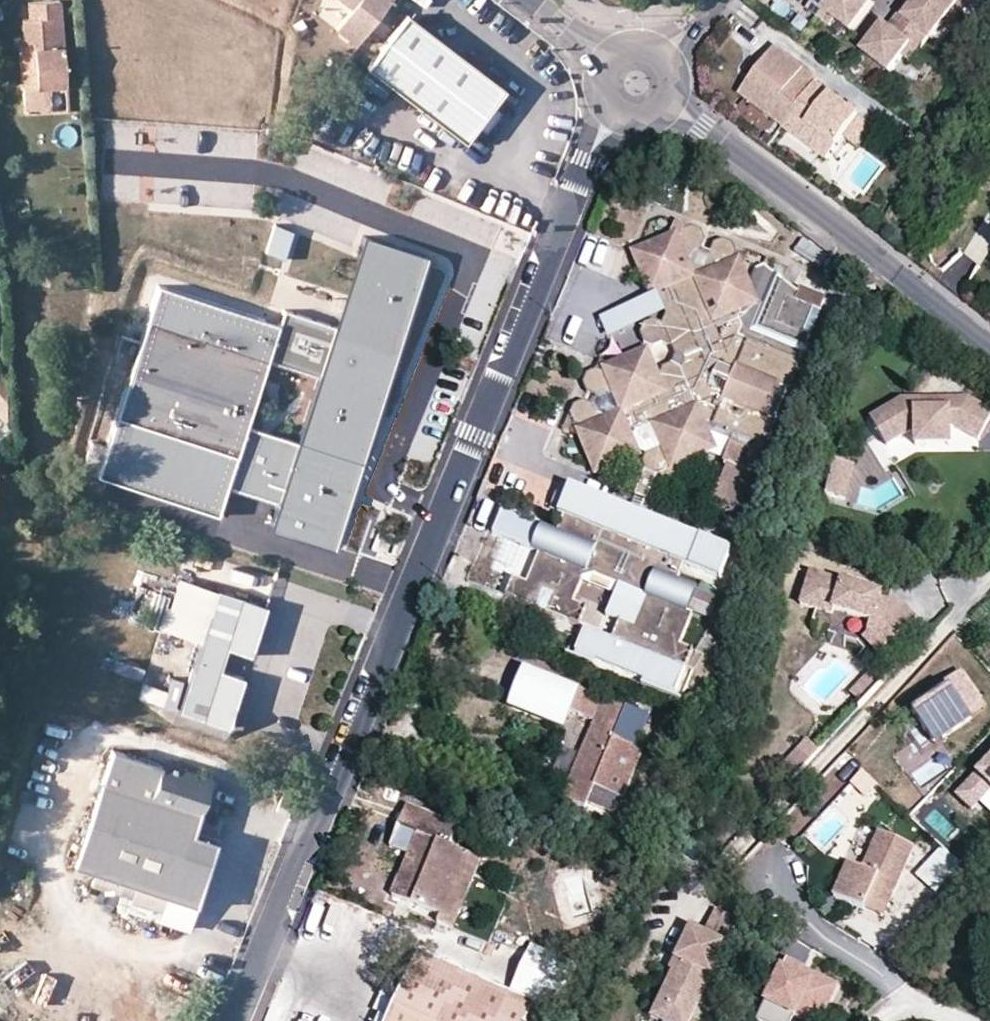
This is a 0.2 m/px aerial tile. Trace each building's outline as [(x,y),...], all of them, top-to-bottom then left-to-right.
[(357,41),(390,0),(347,0),(353,5),(337,25),(357,41)] [(841,21),(857,33),(878,5),(874,2),(871,0),(814,0),(818,3),(841,21)] [(879,38),(867,53),(895,74),(907,58),(916,47),(923,52),(933,39),(937,41),(949,24),(967,1),(967,0),(913,0),(915,2),(919,5),(909,18),(904,14),(893,29),(897,32),(888,45),(879,38)] [(915,2),(904,14),(909,18),(919,5),(915,2)] [(841,21),(818,3),(813,10),(835,27),(841,21)] [(367,64),(463,140),(504,89),(408,13),(367,64)] [(64,84),(59,17),(28,19),(29,33),(23,33),(24,63),(19,63),(21,87),(22,102),(65,99),(64,84)] [(879,38),(888,45),(897,32),(893,29),(894,28),(889,24),(879,38)] [(863,114),(819,82),(822,79),(778,46),(758,75),(764,79),(749,99),(787,126),(791,121),(806,132),(813,123),(824,133),(814,147),(831,159),(841,144),(862,116),(863,114)] [(916,47),(907,58),(914,63),(923,52),(916,47)] [(764,79),(758,75),(744,94),(749,99),(764,79)] [(884,131),(862,116),(841,144),(863,160),(884,131)] [(293,121),(282,117),(278,128),(288,132),(293,121)] [(284,259),(294,230),(274,223),(264,252),(284,259)] [(669,349),(672,358),(680,361),(676,371),(669,368),(659,372),(649,368),(646,359),(638,356),(626,360),(623,367),(615,365),(603,370),(596,367),(594,373),(583,377),(580,386),(583,395),(592,398),(602,395),(613,398),(619,414),(603,420),(591,414),(588,408),(580,404),(571,408),(569,414),(573,425),(570,433),(578,436),(582,445),(590,448),(587,456),(591,467),(600,471),(608,469),(612,466),(615,459),(623,463),(630,460),(634,450),(631,440),(636,430),(652,425),(658,438),(653,451),(645,454),(641,464),(644,470),(654,475),(656,474),(664,470),(672,473),(675,466),(686,463),(689,456),(695,458),(705,453),(709,445),(706,438),(704,434),(698,432),(701,423),(762,448),(773,422),(754,415),(765,382),(786,390),(801,353),(803,355),(807,347),(803,345),(818,310),(794,301),(797,295),(763,268),(755,272),(748,291),(739,287),(742,279),(736,264),(739,258),(733,256),(729,246),(720,243),(711,246),(707,258),(711,265),(707,274),(690,281),(683,265),(687,255),(697,252),(700,244),(696,233),(690,231),(679,236),(669,233),(666,240),(654,246),(650,253),(643,250),(633,255),(630,261),(634,272),(642,276),(639,282),(644,295),(650,298),(660,293),(672,298),(676,306),(671,317),(660,322),(658,328),(649,326),(642,328),(638,338),(642,347),(651,351),(660,346),(669,349)] [(271,529),(336,549),(428,258),(362,237),(334,323),(281,306),(276,323),(160,286),(100,476),(219,513),(227,486),(279,502),(271,529)] [(796,251),(817,266),(824,256),(803,241),(796,251)] [(957,253),(944,276),(961,286),(974,263),(957,253)] [(650,298),(653,299),(662,319),(660,322),(671,317),(676,306),(672,298),(660,293),(650,298)] [(680,361),(672,358),(669,368),(676,371),(680,361)] [(786,390),(765,382),(754,415),(773,422),(786,390)] [(915,403),(914,401),(900,401),(870,422),(888,448),(910,433),(914,433),(915,447),(934,446),(934,434),(949,433),(948,427),(953,426),(978,439),(989,416),(989,410),(967,398),(946,399),(946,402),(915,403)] [(704,434),(706,438),(728,447),(758,458),(761,449),(762,448),(701,423),(698,432),(704,434)] [(949,433),(934,434),(934,446),(949,445),(949,433)] [(720,465),(725,467),(709,507),(736,518),(758,458),(728,447),(720,465)] [(654,475),(644,470),(633,496),(645,501),(656,474),(654,475)] [(856,481),(836,478),(830,513),(850,516),(856,481)] [(731,552),(573,490),(556,533),(540,527),(530,551),(537,554),(525,585),(512,579),(504,598),(579,628),(586,609),(573,604),(585,574),(620,588),(608,618),(619,622),(611,641),(589,632),(577,662),(673,701),(692,652),(679,646),(692,615),(686,613),(696,589),(676,581),(682,567),(719,582),(731,552)] [(509,542),(530,548),(537,524),(516,518),(509,542)] [(880,596),(871,594),(873,588),(810,571),(801,604),(833,613),(834,609),(872,619),(869,631),(885,648),(917,617),(903,602),(880,596)] [(199,645),(216,594),(180,582),(163,633),(199,645)] [(882,590),(873,588),(871,594),(880,596),(882,590)] [(266,607),(217,592),(216,594),(199,645),(178,709),(228,725),(243,680),(219,671),(225,651),(250,659),(266,607)] [(885,648),(869,631),(863,636),(879,653),(885,648)] [(114,661),(113,672),(140,676),(141,664),(114,661)] [(634,744),(645,715),(521,667),(506,705),(558,726),(564,709),(593,720),(562,798),(584,807),(591,786),(620,797),(640,747),(634,744)] [(870,695),(886,678),(876,668),(852,692),(859,699),(866,692),(870,695)] [(976,696),(958,671),(942,682),(947,689),(937,696),(912,714),(923,729),(932,723),(943,738),(972,718),(963,705),(976,696)] [(937,696),(947,689),(942,682),(932,690),(937,696)] [(162,706),(167,690),(143,683),(138,699),(162,706)] [(985,708),(976,696),(963,705),(972,718),(985,708)] [(934,745),(943,738),(932,723),(924,729),(934,745)] [(800,773),(822,750),(808,737),(787,761),(800,773)] [(211,783),(114,749),(75,863),(95,870),(91,882),(120,892),(116,904),(186,929),(216,842),(193,835),(211,783)] [(698,760),(689,755),(678,773),(688,779),(698,760)] [(957,795),(971,808),(989,789),(989,760),(957,795)] [(867,795),(877,785),(861,770),(852,780),(867,795)] [(398,828),(417,835),(426,814),(406,806),(398,828)] [(426,814),(417,835),(393,896),(444,915),(467,854),(450,847),(458,827),(426,814)] [(912,846),(878,831),(862,868),(848,862),(832,895),(862,907),(867,898),(886,906),(912,846)] [(440,924),(454,929),(481,860),(467,854),(444,915),(440,924)] [(588,881),(597,879),(594,865),(585,868),(588,881)] [(882,915),(886,906),(867,898),(862,907),(882,915)] [(705,932),(728,942),(736,930),(729,915),(716,908),(705,932)] [(705,932),(692,926),(677,958),(685,962),(681,972),(675,969),(674,971),(660,1003),(694,1018),(728,942),(705,932)] [(566,1015),(539,1003),(509,991),(424,954),(396,1020),(563,1020),(566,1015)] [(685,962),(677,958),(672,970),(674,971),(675,969),(681,972),(685,962)] [(785,961),(756,1020),(792,1020),(794,1017),(802,1020),(820,1020),(836,986),(813,975),(809,983),(799,978),(802,970),(803,969),(785,961)] [(809,983),(813,975),(802,970),(799,978),(809,983)] [(515,976),(509,991),(539,1003),(545,988),(515,976)] [(660,1003),(654,1017),(663,1020),(692,1020),(694,1018),(660,1003)]
